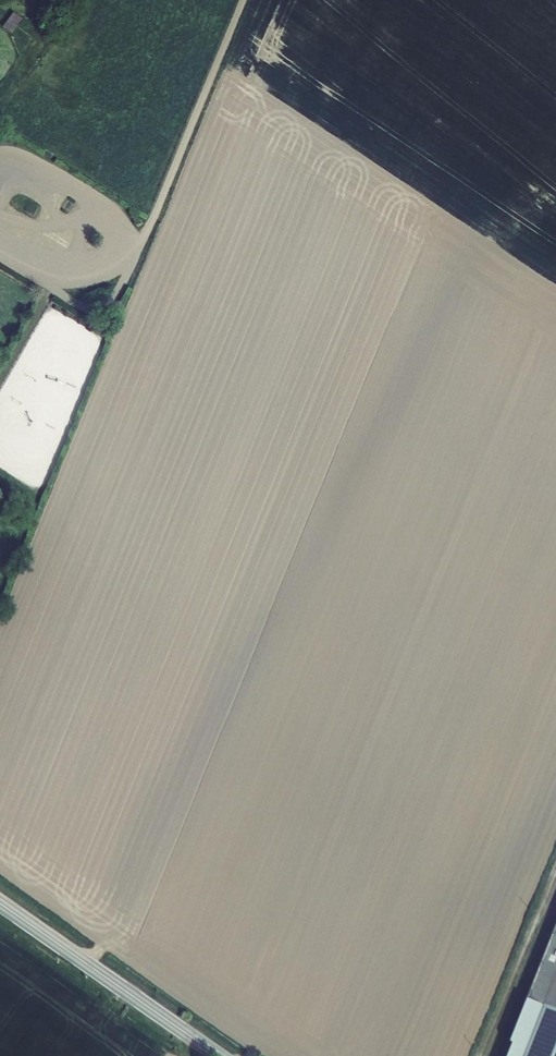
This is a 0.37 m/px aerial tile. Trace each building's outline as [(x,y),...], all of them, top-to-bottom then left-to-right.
[(15,13),(8,27),(16,31),(23,17),(15,13)] [(525,998),(542,1005),(555,969),(555,921),(525,998)] [(542,1005),(525,998),(509,1040),(512,1041),(506,1055),(555,1055),(555,969),(542,1005)]
